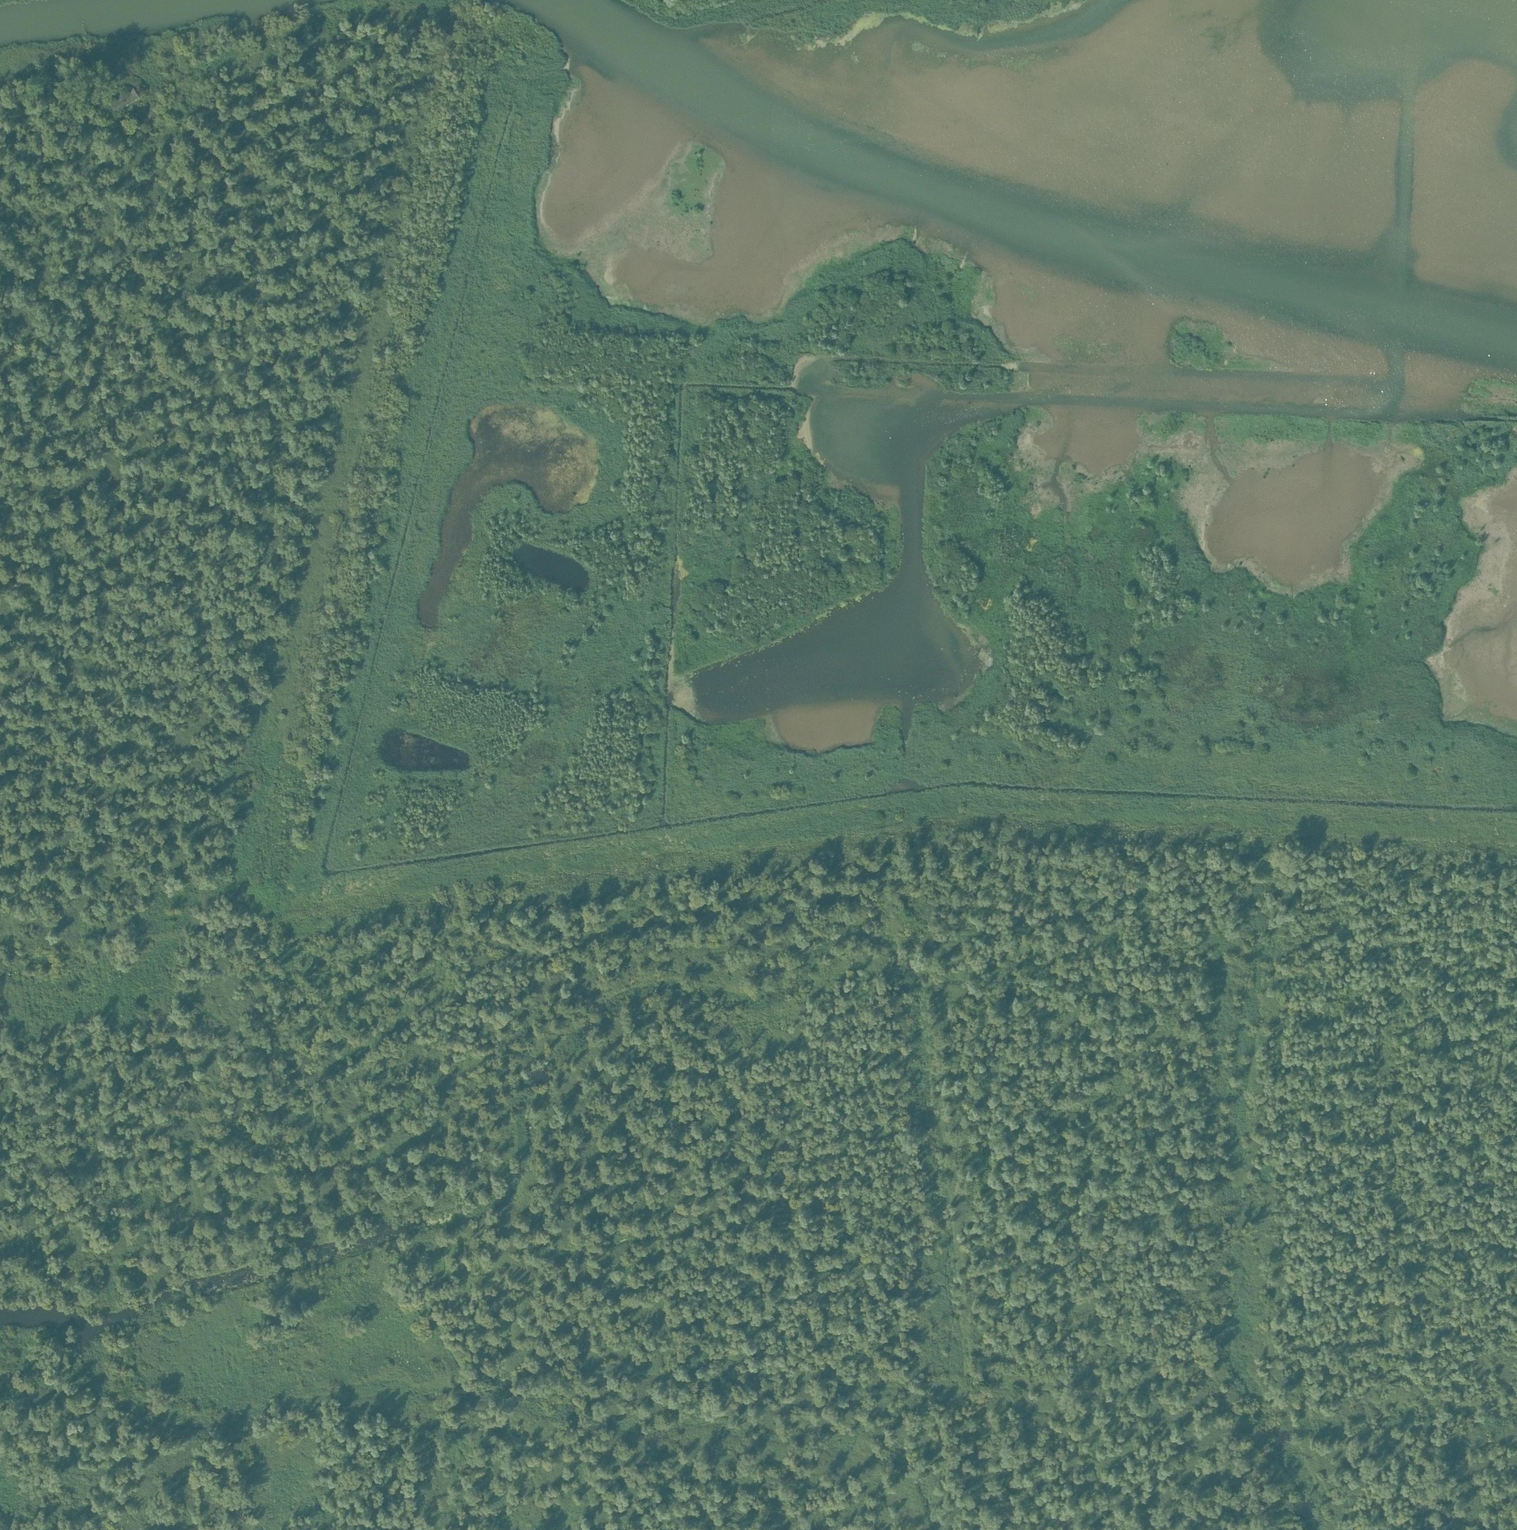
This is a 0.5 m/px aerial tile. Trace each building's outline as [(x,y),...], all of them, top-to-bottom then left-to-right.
[(133,86),(108,102),(115,112),(140,96),(133,86)]
